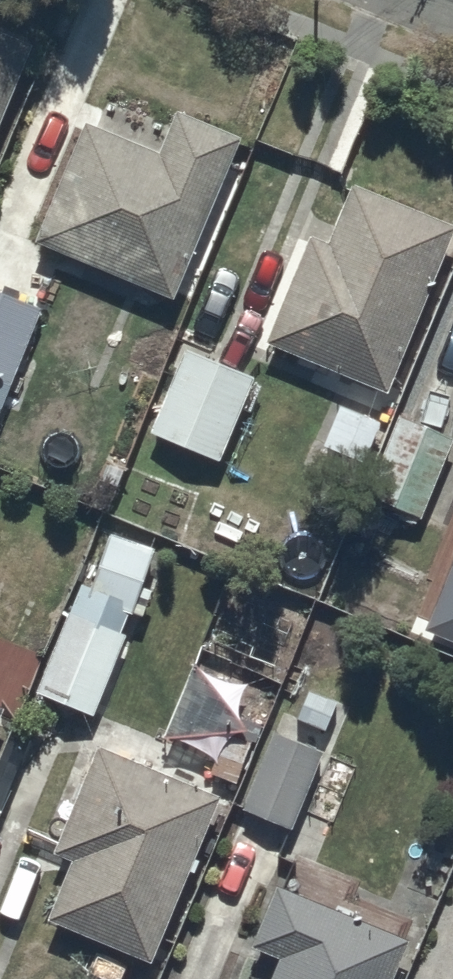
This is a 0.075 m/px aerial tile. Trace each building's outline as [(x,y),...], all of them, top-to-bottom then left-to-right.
[(31,32),(0,18),(0,111),(31,32)] [(171,311),(240,128),(176,99),(160,142),(83,112),(38,231),(43,233),(33,258),(171,311)] [(352,170),(326,230),(313,225),(269,332),(390,382),(452,226),(452,211),(352,170)] [(41,298),(0,281),(0,399),(41,298)] [(219,452),(254,369),(185,340),(150,423),(219,452)] [(381,412),(341,395),(323,437),(363,454),(381,412)] [(418,509),(451,429),(415,415),(383,495),(418,509)] [(154,537),(110,520),(85,586),(128,603),(154,537)] [(126,624),(70,600),(37,684),(90,707),(126,624)] [(10,726),(0,722),(0,750),(10,726)] [(320,742),(274,723),(241,803),(288,822),(320,742)] [(153,953),(219,785),(95,737),(85,763),(69,757),(48,809),(64,815),(54,842),(73,849),(48,912),(153,953)] [(264,978),(401,978),(423,928),(352,898),(361,879),(302,854),(291,880),(274,873),(248,935),(277,947),(264,978)]
